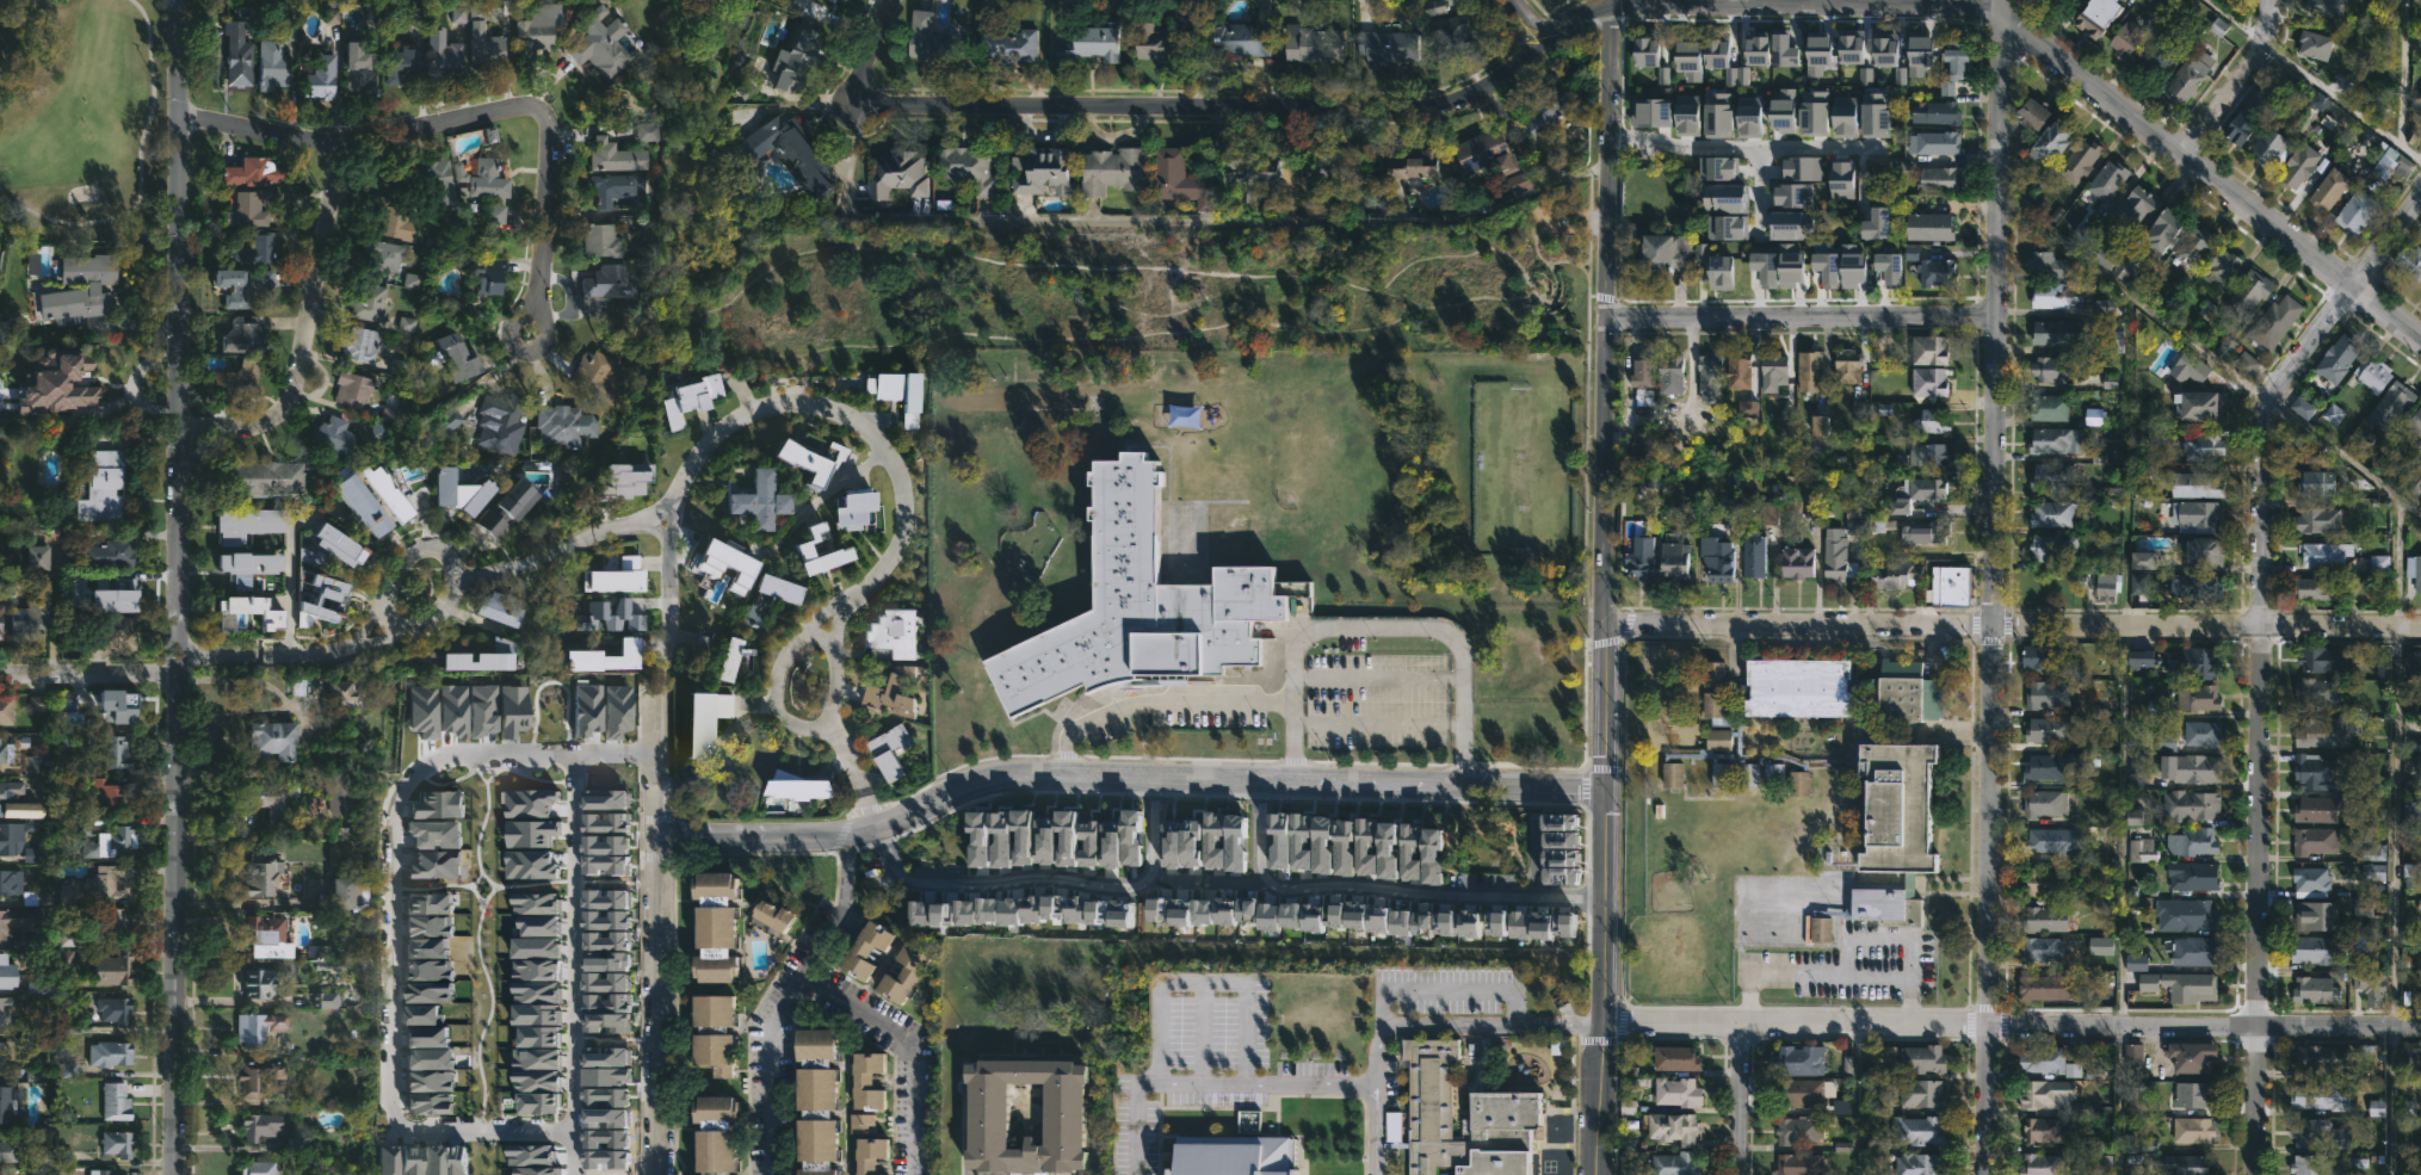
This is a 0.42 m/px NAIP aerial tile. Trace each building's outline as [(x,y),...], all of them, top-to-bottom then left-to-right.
[(2087,4),(2089,0),(2115,0),(2114,1),(2122,6),(2101,31),(2102,32),(2096,41),(2087,33),(2089,30),(2085,26),(2081,30),(2074,24),(2077,19),(2076,18),(2088,5),(2087,4)] [(2306,7),(2306,0),(2346,0),(2346,1),(2341,1),(2341,17),(2312,17),(2312,7),(2306,7)] [(600,20),(605,27),(622,14),(632,27),(618,39),(634,56),(609,78),(588,56),(580,62),(570,50),(595,26),(587,17),(605,1),(612,11),(600,20)] [(488,20),(487,35),(508,36),(507,69),(494,69),(494,63),(473,62),(474,6),(489,6),(489,20),(488,20)] [(965,36),(963,61),(934,57),(933,62),(916,60),(916,57),(903,55),(909,7),(932,10),(930,31),(965,36)] [(1373,20),(1372,33),(1414,33),(1414,63),(1354,62),(1355,13),(1373,14),(1373,20)] [(1463,54),(1438,60),(1428,23),(1465,13),(1471,42),(1460,44),(1463,54)] [(2221,38),(2229,26),(2217,17),(2209,29),(2221,38)] [(246,19),(246,42),(257,42),(255,85),(248,85),(248,87),(229,85),(229,63),(228,57),(229,52),(230,33),(226,33),(226,19),(246,19)] [(536,19),(536,23),(558,23),(557,48),(532,47),(532,64),(518,64),(520,19),(536,19)] [(1114,19),(1116,61),(1100,61),(1100,55),(1075,55),(1075,62),(1052,62),(1052,42),(1070,42),(1070,26),(1100,26),(1100,19),(1114,19)] [(2132,19),(2143,29),(2138,36),(2142,38),(2126,58),(2125,57),(2122,62),(2112,55),(2116,50),(2108,44),(2126,20),(2129,23),(2132,19)] [(1224,21),(1224,23),(1266,23),(1266,52),(1219,52),(1219,43),(1205,43),(1205,21),(1224,21)] [(1175,63),(1175,64),(1154,63),(1154,60),(1132,58),(1134,23),(1149,24),(1149,32),(1167,32),(1167,37),(1176,37),(1175,63)] [(815,50),(803,79),(797,76),(789,94),(770,86),(777,69),(767,66),(774,47),(784,51),(796,24),(817,32),(815,39),(819,41),(815,50)] [(1298,24),(1298,27),(1310,27),(1310,31),(1341,31),(1341,63),(1297,63),(1297,61),(1283,61),(1284,35),(1279,35),(1279,27),(1284,27),(1284,24),(1298,24)] [(447,44),(452,44),(452,42),(467,42),(465,73),(449,73),(449,80),(432,80),(433,27),(449,29),(447,44)] [(2334,36),(2327,61),(2298,51),(2302,41),(2299,41),(2303,27),(2334,36)] [(1035,29),(1035,60),(990,60),(990,56),(981,56),(981,31),(1018,31),(1018,29),(1035,29)] [(1863,30),(1840,31),(1841,64),(1864,63),(1863,30)] [(2181,48),(2169,67),(2167,64),(2163,69),(2170,75),(2161,87),(2133,64),(2142,52),(2144,55),(2162,32),(2181,48)] [(1898,66),(1897,33),(1873,33),(1874,66),(1898,66)] [(1969,51),(1968,56),(1972,56),(1972,67),(1964,67),(1964,72),(1960,72),(1960,78),(1954,78),(1954,94),(1939,94),(1939,80),(1944,80),(1944,78),(1947,78),(1947,73),(1944,73),(1944,60),(1943,60),(1943,47),(1947,47),(1947,39),(1958,39),(1958,35),(1971,36),(1971,51),(1969,51)] [(1908,76),(1924,76),(1925,66),(1932,66),(1933,37),(1909,36),(1908,76)] [(285,52),(285,55),(290,55),(290,86),(274,85),(274,91),(261,91),(263,39),(285,39),(285,52)] [(379,55),(378,85),(360,85),(360,93),(347,93),(348,39),(373,39),(373,54),(379,55)] [(397,85),(388,85),(388,50),(406,51),(406,44),(422,44),(422,74),(402,74),(402,85),(397,85)] [(2205,80),(2186,104),(2178,98),(2173,103),(2161,93),(2170,84),(2168,82),(2197,47),(2215,61),(2205,73),(2209,75),(2205,80)] [(1831,49),(1821,49),(1822,66),(1832,65),(1831,49)] [(335,99),(301,100),(299,74),(317,73),(316,54),(338,54),(339,99),(335,99)] [(1860,85),(1873,85),(1872,67),(1859,68),(1860,85)] [(1905,84),(1905,67),(1895,67),(1894,84),(1905,84)] [(1551,122),(1534,137),(1523,123),(1536,112),(1530,105),(1561,78),(1579,99),(1551,122)] [(2409,103),(2420,87),(2420,112),(2409,103)] [(2268,110),(2241,144),(2223,129),(2255,88),(2269,100),(2265,107),(2268,110)] [(2329,100),(2317,91),(2309,103),(2321,111),(2329,100)] [(1888,137),(1889,93),(1863,92),(1862,136),(1888,137)] [(2030,95),(2037,100),(2039,97),(2050,105),(2046,109),(2050,111),(2037,129),(2030,123),(2026,126),(2017,119),(2019,116),(2014,112),(2030,95)] [(1856,97),(1832,98),(1833,136),(1857,135),(1856,97)] [(1957,99),(1957,111),(1960,111),(1959,126),(1950,125),(1950,123),(1910,122),(1910,105),(1917,105),(1917,100),(1957,99)] [(778,112),(783,119),(790,115),(817,150),(820,148),(826,156),(822,174),(820,175),(828,185),(809,199),(768,146),(735,171),(721,150),(776,110),(778,112)] [(2065,124),(2073,130),(2067,137),(2069,140),(2061,151),(2058,149),(2043,167),(2026,154),(2032,147),(2031,146),(2048,123),(2050,125),(2056,117),(2065,124)] [(2290,140),(2268,169),(2254,159),(2258,153),(2249,147),(2266,123),(2290,140)] [(1497,126),(1518,168),(1489,183),(1482,167),(1465,174),(1451,146),(1480,131),(1481,134),(1497,126)] [(1959,131),(1959,154),(1908,153),(1908,134),(1915,134),(1915,131),(1944,131),(1944,129),(1959,131)] [(2032,135),(2022,130),(2016,141),(2026,147),(2032,135)] [(609,134),(609,141),(617,141),(617,150),(651,150),(651,169),(592,169),(592,132),(609,134)] [(2088,143),(2089,144),(2093,140),(2104,148),(2090,165),(2092,166),(2085,177),(2082,174),(2074,185),(2056,172),(2071,150),(2068,147),(2077,135),(2088,143)] [(2314,148),(2322,155),(2315,165),(2316,166),(2306,180),(2304,178),(2295,190),(2278,177),(2287,165),(2285,162),(2295,149),(2297,150),(2304,141),(2314,148)] [(2415,165),(2409,172),(2407,171),(2401,178),(2392,172),(2385,181),(2371,171),(2389,144),(2415,165)] [(914,146),(914,151),(924,151),(924,175),(926,175),(925,196),(906,196),(906,187),(888,186),(888,199),(865,199),(865,175),(871,175),(872,157),(877,157),(877,154),(887,154),(887,148),(894,148),(894,146),(914,146)] [(964,146),(964,148),(989,149),(989,153),(990,154),(990,160),(988,161),(988,175),(994,177),(994,197),(971,197),(972,183),(940,181),(941,147),(964,146)] [(1066,147),(1064,184),(1067,184),(1067,196),(1055,196),(1055,193),(1043,192),(1043,184),(1042,184),(1042,192),(1008,192),(1008,155),(1026,154),(1026,146),(1066,147)] [(1142,147),(1141,188),(1122,188),(1122,184),(1104,184),(1103,196),(1079,196),(1080,153),(1088,153),(1088,149),(1110,149),(1110,153),(1118,153),(1118,146),(1142,147)] [(1182,146),(1182,175),(1211,175),(1211,211),(1194,211),(1194,198),(1151,198),(1151,146),(1182,146)] [(1437,148),(1437,178),(1421,178),(1421,186),(1408,186),(1408,178),(1385,178),(1385,169),(1379,169),(1379,156),(1419,156),(1419,150),(1422,150),(1422,148),(1437,148)] [(1276,157),(1274,184),(1239,184),(1239,199),(1218,199),(1218,159),(1234,159),(1234,150),(1253,151),(1253,156),(1276,157)] [(1364,155),(1361,178),(1322,175),(1321,185),(1302,184),(1303,167),(1315,168),(1316,151),(1364,155)] [(276,165),(292,166),(292,187),(222,185),(222,166),(242,166),(243,155),(271,155),(270,160),(276,165)] [(500,156),(499,165),(505,165),(505,169),(499,169),(499,177),(509,177),(508,197),(470,194),(473,169),(470,169),(471,157),(480,159),(480,155),(500,156)] [(1714,161),(1714,173),(1735,174),(1736,155),(1700,155),(1699,161),(1714,161)] [(463,212),(438,218),(428,177),(434,175),(432,161),(450,157),(463,212)] [(2107,157),(2117,165),(2119,162),(2130,171),(2116,190),(2117,191),(2106,203),(2086,187),(2107,157)] [(1831,199),(1854,198),(1853,159),(1830,160),(1831,199)] [(2354,181),(2332,211),(2322,204),(2320,208),(2308,198),(2333,165),(2354,181)] [(1954,166),(1954,177),(1958,177),(1958,191),(1921,191),(1921,167),(1954,166)] [(1536,184),(1511,196),(1502,180),(1528,167),(1536,184)] [(646,173),(646,192),(624,193),(624,196),(609,197),(609,209),(594,210),(593,187),(589,187),(589,175),(646,173)] [(2044,187),(2027,206),(2014,196),(2021,187),(2018,184),(2027,173),(2044,187)] [(2157,197),(2163,202),(2153,215),(2148,211),(2137,225),(2123,215),(2120,217),(2111,210),(2123,196),(2125,198),(2137,181),(2157,197)] [(1711,182),(1702,182),(1701,208),(1710,208),(1711,182)] [(2366,222),(2355,236),(2333,219),(2358,186),(2380,203),(2366,222)] [(285,191),(285,204),(267,203),(267,205),(263,205),(263,211),(271,211),(271,225),(227,223),(228,210),(237,210),(239,191),(251,191),(251,188),(285,191)] [(422,221),(419,242),(371,231),(379,194),(399,199),(397,205),(407,208),(406,212),(413,215),(412,218),(422,221)] [(2179,237),(2170,248),(2167,246),(2161,254),(2145,242),(2148,239),(2143,235),(2167,204),(2186,219),(2175,234),(2179,237)] [(1889,239),(1889,207),(1872,207),(1871,220),(1863,220),(1862,239),(1889,239)] [(492,226),(508,226),(508,208),(492,208),(492,226)] [(1951,214),(1951,223),(1954,223),(1953,240),(1907,239),(1907,212),(1951,214)] [(1708,237),(1745,235),(1744,214),(1707,216),(1708,237)] [(610,223),(610,236),(616,236),(616,249),(618,249),(618,254),(606,256),(606,254),(581,254),(581,239),(576,239),(576,225),(582,225),(582,223),(610,223)] [(2207,229),(2216,235),(2191,267),(2174,254),(2193,225),(2199,229),(2201,224),(2207,229)] [(283,231),(280,254),(276,254),(276,262),(236,262),(236,246),(255,247),(255,234),(258,234),(258,229),(283,231)] [(1679,233),(1679,248),(1686,248),(1686,266),(1669,266),(1670,259),(1637,259),(1637,234),(1642,234),(1642,233),(1679,233)] [(408,255),(407,261),(403,261),(401,273),(377,268),(378,256),(375,256),(378,240),(409,246),(408,255)] [(1694,258),(1704,258),(1705,241),(1694,241),(1694,258)] [(1866,286),(1865,243),(1841,244),(1843,287),(1866,286)] [(2417,245),(2420,247),(2420,279),(2419,282),(2392,261),(2405,243),(2414,248),(2417,245)] [(2129,282),(2139,265),(2103,244),(2093,260),(2129,282)] [(2221,247),(2229,254),(2231,251),(2242,259),(2221,287),(2212,280),(2210,283),(2200,276),(2221,247)] [(2053,251),(2053,258),(2069,258),(2068,264),(2073,264),(2073,274),(2068,274),(2068,278),(2031,277),(2032,270),(2026,270),(2026,258),(2032,258),(2032,249),(2053,251)] [(1838,251),(1811,252),(1811,267),(1823,267),(1824,288),(1839,288),(1838,251)] [(1748,267),(1758,268),(1758,282),(1774,282),(1774,266),(1770,266),(1770,252),(1748,252),(1748,267)] [(1708,275),(1720,275),(1721,264),(1729,265),(1730,254),(1709,253),(1708,275)] [(1901,253),(1875,253),(1875,270),(1885,270),(1885,288),(1901,287),(1901,253)] [(103,284),(103,292),(113,291),(116,313),(47,320),(43,292),(89,286),(89,284),(63,284),(63,256),(97,256),(97,254),(117,254),(118,283),(103,284)] [(508,270),(507,273),(504,273),(502,309),(486,309),(486,296),(467,296),(467,258),(508,259),(508,270)] [(1954,259),(1953,272),(1957,272),(1957,284),(1929,284),(1929,287),(1920,287),(1920,271),(1915,271),(1915,264),(1920,264),(1920,258),(1954,259)] [(628,264),(628,282),(637,282),(637,298),(603,296),(603,316),(583,316),(583,277),(595,277),(595,270),(601,270),(601,264),(628,264)] [(2273,283),(2267,292),(2260,289),(2250,303),(2258,308),(2248,323),(2224,307),(2250,266),(2273,283)] [(277,287),(254,289),(254,293),(259,293),(258,309),(227,308),(227,293),(233,295),(233,291),(236,291),(236,286),(220,286),(220,270),(277,271),(277,287)] [(389,296),(387,308),(390,309),(387,322),(356,315),(357,307),(353,305),(356,299),(363,299),(366,282),(390,286),(389,296)] [(2081,308),(2031,308),(2031,297),(2033,297),(2033,283),(2081,283),(2081,308)] [(2286,293),(2304,307),(2269,352),(2263,348),(2261,352),(2249,342),(2253,339),(2247,334),(2273,301),(2277,304),(2286,293)] [(2124,298),(2123,315),(2094,314),(2094,299),(2124,298)] [(2211,321),(2217,305),(2205,300),(2198,316),(2211,321)] [(261,330),(261,350),(234,351),(234,338),(231,338),(231,327),(234,327),(233,319),(235,316),(268,315),(268,330),(261,330)] [(2083,344),(2031,344),(2031,328),(2037,328),(2038,320),(2083,321),(2083,344)] [(383,332),(377,364),(348,357),(350,351),(345,351),(348,335),(354,336),(357,326),(383,332)] [(463,332),(475,358),(482,355),(489,372),(461,384),(443,340),(463,332)] [(2354,344),(2360,350),(2346,366),(2348,369),(2335,384),(2314,367),(2343,332),(2355,341),(2354,344)] [(1946,363),(1946,365),(1912,364),(1912,335),(1945,335),(1945,344),(1947,344),(1946,363)] [(1853,347),(1853,352),(1859,352),(1859,383),(1834,383),(1835,352),(1840,352),(1840,347),(1853,347)] [(599,350),(617,360),(610,372),(620,379),(616,386),(625,394),(617,407),(570,378),(583,360),(583,354),(589,352),(594,354),(599,350)] [(1750,352),(1749,389),(1725,388),(1727,350),(1750,352)] [(1785,355),(1785,381),(1761,381),(1762,355),(1768,355),(1770,350),(1778,351),(1778,355),(1785,355)] [(1821,350),(1821,381),(1816,381),(1816,392),(1799,391),(1798,351),(1821,350)] [(2201,384),(2212,369),(2186,350),(2168,373),(2182,383),(2189,374),(2201,384)] [(2252,377),(2261,361),(2242,351),(2233,366),(2252,377)] [(1722,354),(1718,403),(1699,402),(1699,370),(1697,370),(1697,354),(1703,354),(1703,357),(1715,357),(1715,354),(1722,354)] [(2073,357),(2071,372),(2067,372),(2067,385),(2053,384),(2053,382),(2036,382),(2036,376),(2030,376),(2030,361),(2036,361),(2036,355),(2055,357),(2055,354),(2073,357)] [(2385,364),(2392,369),(2389,372),(2394,375),(2377,396),(2371,391),(2373,390),(2357,377),(2358,375),(2353,371),(2363,359),(2367,363),(2374,354),(2385,364)] [(101,416),(102,387),(82,387),(83,356),(60,355),(60,372),(37,371),(37,385),(22,385),(21,413),(101,416)] [(1661,394),(1657,394),(1659,358),(1669,358),(1669,355),(1682,355),(1682,394),(1661,394)] [(266,360),(257,398),(242,395),(220,397),(218,377),(227,377),(227,375),(234,373),(234,371),(239,371),(243,366),(247,367),(249,357),(266,360)] [(1644,386),(1644,389),(1653,389),(1653,397),(1644,397),(1644,403),(1635,403),(1635,386),(1629,386),(1629,375),(1632,375),(1632,358),(1653,357),(1653,386),(1644,386)] [(1946,396),(1912,395),(1912,366),(1945,367),(1944,376),(1947,376),(1946,396)] [(345,370),(376,379),(376,377),(382,378),(377,394),(375,394),(372,403),(368,402),(365,410),(338,402),(344,384),(341,383),(345,370)] [(723,373),(728,397),(715,400),(716,404),(730,402),(731,408),(705,412),(703,407),(694,408),(694,410),(685,413),(688,427),(673,432),(665,400),(675,397),(673,385),(691,382),(692,385),(705,382),(704,377),(723,373)] [(2103,388),(2117,388),(2117,374),(2103,373),(2103,388)] [(2417,396),(2409,407),(2407,404),(2397,415),(2401,418),(2386,435),(2365,419),(2396,378),(2417,396)] [(2218,391),(2223,391),(2222,423),(2201,423),(2201,419),(2180,418),(2181,390),(2218,391)] [(526,398),(519,421),(529,423),(524,437),(526,438),(525,441),(482,427),(487,414),(482,413),(488,394),(509,401),(512,394),(526,398)] [(2068,395),(2068,420),(2028,419),(2028,408),(2031,408),(2031,396),(2034,396),(2036,394),(2068,395)] [(2316,409),(2299,395),(2289,407),(2306,421),(2316,409)] [(464,420),(438,441),(427,428),(428,427),(425,421),(450,401),(464,420)] [(2321,417),(2336,427),(2346,412),(2332,402),(2321,417)] [(2404,428),(2420,406),(2420,448),(2415,444),(2420,439),(2404,428)] [(582,407),(582,444),(580,444),(580,447),(567,447),(567,444),(546,444),(546,439),(543,439),(544,428),(539,428),(541,407),(560,407),(560,410),(568,410),(568,407),(582,407)] [(1951,425),(1951,432),(1914,429),(1914,419),(1921,419),(1921,408),(1951,408),(1951,425)] [(2085,425),(2103,425),(2103,409),(2085,409),(2085,425)] [(352,423),(348,429),(358,434),(357,438),(358,438),(357,443),(358,444),(352,457),(316,440),(326,422),(333,425),(334,422),(332,419),(334,414),(352,422),(352,423)] [(2081,437),(2081,454),(2028,453),(2030,439),(2032,439),(2032,427),(2081,428),(2081,437)] [(2218,437),(2218,439),(2224,439),(2224,453),(2207,453),(2206,460),(2185,460),(2185,451),(2182,451),(2182,433),(2218,434),(2218,437)] [(808,450),(823,457),(833,440),(852,450),(850,454),(847,453),(845,459),(842,459),(828,491),(822,488),(820,491),(808,484),(814,472),(798,464),(796,466),(780,456),(792,438),(808,450)] [(2305,439),(2305,444),(2320,444),(2318,453),(2329,453),(2328,466),(2321,466),(2321,462),(2298,462),(2298,439),(2305,439)] [(1945,443),(1945,449),(1947,449),(1947,466),(1909,466),(1909,446),(1920,446),(1920,444),(1945,443)] [(116,488),(117,495),(124,495),(124,524),(76,525),(76,499),(88,499),(88,450),(124,449),(125,488),(116,488)] [(1145,450),(1145,459),(1159,459),(1159,471),(1163,471),(1163,486),(1153,486),(1151,583),(1210,585),(1210,565),(1268,565),(1268,595),(1283,595),(1283,620),(1248,620),(1248,637),(1258,637),(1256,664),(1221,664),(1219,675),(1131,675),(1131,679),(1110,681),(1085,691),(1081,684),(1006,718),(977,661),(1089,610),(1089,519),(1083,519),(1083,506),(1089,506),(1089,484),(1085,484),(1085,470),(1088,470),(1088,459),(1116,459),(1116,450),(1145,450)] [(242,493),(243,505),(229,506),(228,493),(223,493),(223,463),(304,462),(304,491),(242,493)] [(2074,464),(2074,476),(2069,476),(2069,489),(2030,488),(2030,475),(2034,475),(2034,463),(2074,464)] [(399,527),(377,543),(366,528),(363,531),(356,527),(350,519),(346,503),(338,494),(342,490),(333,476),(350,464),(399,527)] [(2420,490),(2420,480),(2409,464),(2398,473),(2414,495),(2420,490)] [(462,468),(462,486),(488,487),(494,480),(504,489),(477,519),(467,509),(458,508),(458,506),(441,506),(441,468),(462,468)] [(2334,495),(2298,495),(2298,470),(2334,470),(2334,495)] [(2218,472),(2218,480),(2224,480),(2224,497),(2172,496),(2172,472),(2218,472)] [(795,494),(795,513),(774,513),(774,531),(754,531),(754,522),(739,522),(739,511),(729,512),(730,493),(754,494),(754,476),(773,476),(773,493),(795,494)] [(542,500),(521,521),(514,515),(509,521),(512,524),(498,539),(480,521),(493,508),(500,515),(506,509),(502,506),(529,478),(546,496),(542,500)] [(1925,497),(1925,515),(1888,513),(1889,500),(1891,500),(1892,491),(1895,487),(1902,486),(1902,478),(1945,478),(1945,497),(1925,497)] [(866,527),(867,532),(846,533),(846,528),(842,528),(841,499),(847,499),(847,496),(884,494),(885,511),(873,512),(873,526),(866,527)] [(2075,502),(2075,513),(2073,513),(2071,527),(2028,527),(2030,512),(2033,512),(2033,501),(2075,502)] [(2218,501),(2217,507),(2222,507),(2221,519),(2215,519),(2213,533),(2179,532),(2179,524),(2170,524),(2172,501),(2218,501)] [(1847,518),(1858,517),(1858,505),(1846,506),(1847,518)] [(2340,532),(2295,532),(2295,515),(2300,515),(2300,507),(2340,507),(2340,532)] [(286,532),(247,533),(247,546),(223,546),(223,532),(220,532),(220,509),(286,509),(286,532)] [(1948,519),(1948,533),(1944,533),(1944,543),(1909,543),(1909,539),(1903,539),(1903,537),(1901,537),(1901,525),(1908,525),(1908,527),(1928,527),(1928,519),(1948,519)] [(1861,533),(1861,520),(1847,520),(1847,533),(1861,533)] [(820,552),(821,558),(846,550),(847,552),(858,549),(861,559),(811,576),(807,555),(804,556),(801,546),(817,540),(813,527),(829,521),(833,531),(830,531),(833,538),(826,542),(828,550),(820,552)] [(1870,532),(1884,532),(1883,521),(1870,521),(1870,532)] [(339,532),(369,552),(370,550),(377,556),(369,568),(357,563),(353,568),(340,558),(339,561),(333,558),(328,571),(313,567),(314,564),(299,559),(301,548),(331,555),(331,552),(320,545),(323,539),(319,536),(327,524),(339,532)] [(1760,531),(1760,536),(1765,536),(1764,576),(1742,576),(1742,536),(1747,536),(1747,531),(1760,531)] [(1653,536),(1651,582),(1635,581),(1635,576),(1625,576),(1625,570),(1623,570),(1623,552),(1631,552),(1631,534),(1653,536)] [(2077,536),(2077,546),(2080,546),(2080,561),(2045,559),(2044,562),(2028,562),(2028,543),(2031,543),(2031,534),(2077,536)] [(1731,537),(1731,550),(1733,550),(1733,582),(1707,582),(1707,565),(1699,565),(1699,537),(1731,537)] [(1857,562),(1857,576),(1845,576),(1845,579),(1822,577),(1823,537),(1846,538),(1845,561),(1857,562)] [(2223,537),(2223,567),(2181,564),(2181,540),(2193,539),(2193,537),(2223,537)] [(138,567),(95,568),(94,545),(105,545),(105,538),(137,538),(138,567)] [(1681,543),(1690,544),(1690,555),(1686,555),(1686,576),(1678,576),(1678,580),(1668,580),(1668,576),(1660,576),(1659,542),(1681,543)] [(2353,543),(2353,555),(2345,555),(2345,567),(2303,567),(2303,552),(2298,552),(2298,544),(2303,544),(2303,543),(2353,543)] [(1786,545),(1786,548),(1812,548),(1812,576),(1803,576),(1803,579),(1790,579),(1790,576),(1780,576),(1780,548),(1786,545)] [(2156,569),(2156,552),(2132,552),(2133,570),(2156,569)] [(251,554),(251,556),(285,556),(285,573),(279,571),(279,575),(253,575),(253,593),(236,593),(236,575),(231,575),(231,573),(223,573),(222,556),(233,556),(233,554),(251,554)] [(2389,555),(2370,556),(2371,571),(2390,571),(2389,555)] [(2414,556),(2420,556),(2420,593),(2415,593),(2415,577),(2405,576),(2405,557),(2414,557),(2414,556)] [(1882,561),(1882,564),(1921,565),(1921,579),(1914,579),(1913,585),(1900,585),(1900,588),(1876,588),(1876,585),(1871,585),(1871,581),(1864,581),(1864,568),(1873,568),(1873,561),(1882,561)] [(1968,567),(1966,606),(1931,606),(1931,602),(1925,602),(1925,590),(1929,590),(1931,565),(1968,567)] [(2120,575),(2119,590),(2116,589),(2116,595),(2108,595),(2108,601),(2101,600),(2101,595),(2095,595),(2096,573),(2120,575)] [(2147,573),(2131,574),(2131,594),(2148,594),(2147,573)] [(767,574),(808,589),(802,607),(774,596),(761,630),(746,624),(765,575),(767,576),(767,574)] [(2222,574),(2222,604),(2204,604),(2204,600),(2192,600),(2192,598),(2169,598),(2169,574),(2222,574)] [(323,575),(331,577),(329,579),(354,588),(347,606),(326,599),(323,607),(350,618),(350,619),(345,618),(342,625),(316,616),(311,627),(299,627),(299,611),(304,613),(304,602),(316,606),(321,595),(313,592),(319,575),(323,577),(323,575)] [(137,577),(137,592),(142,592),(141,613),(95,613),(95,590),(116,590),(116,577),(137,577)] [(2345,592),(2343,599),(2295,599),(2296,579),(2332,579),(2332,588),(2342,589),(2342,592),(2345,592)] [(7,639),(0,639),(0,580),(4,580),(2,602),(8,602),(7,639)] [(53,588),(51,635),(31,633),(31,641),(14,641),(14,619),(23,619),(23,612),(33,613),(33,605),(30,605),(30,596),(33,596),(33,588),(53,588)] [(498,593),(525,604),(524,610),(529,612),(520,631),(481,617),(488,598),(495,600),(498,593)] [(270,599),(268,612),(285,612),(285,629),(276,629),(277,633),(267,633),(267,629),(264,629),(264,616),(236,616),(236,631),(222,631),(222,601),(230,601),(230,599),(270,599)] [(97,654),(93,654),(93,633),(103,633),(103,617),(134,617),(134,645),(111,645),(111,654),(97,654)] [(644,637),(644,666),(573,667),(573,647),(606,648),(606,654),(626,654),(626,633),(644,633),(644,637)] [(518,647),(517,672),(449,672),(449,655),(474,655),(474,663),(481,663),(481,655),(495,655),(496,636),(518,647)] [(749,642),(747,648),(767,648),(767,655),(755,655),(755,656),(747,657),(747,660),(743,661),(737,686),(722,680),(733,637),(749,642)] [(2061,644),(2061,669),(2021,669),(2021,644),(2061,644)] [(2326,647),(2326,648),(2347,648),(2346,673),(2337,673),(2337,670),(2300,670),(2302,645),(2326,647)] [(2216,680),(2167,679),(2167,663),(2182,663),(2182,648),(2216,648),(2216,680)] [(2129,666),(2154,666),(2154,650),(2129,650),(2129,666)] [(1888,658),(1921,660),(1921,676),(1943,678),(1943,718),(1940,718),(1940,719),(1879,719),(1878,741),(1935,742),(1935,760),(1926,760),(1925,851),(1933,851),(1933,868),(1913,868),(1913,897),(1921,897),(1920,926),(1880,926),(1880,919),(1843,919),(1843,914),(1829,914),(1829,916),(1832,916),(1832,942),(1810,942),(1811,909),(1843,910),(1843,882),(1851,882),(1851,886),(1904,886),(1904,868),(1855,867),(1855,865),(1828,865),(1828,861),(1824,861),(1824,851),(1829,851),(1829,862),(1855,864),(1855,849),(1864,849),(1863,835),(1859,835),(1859,825),(1861,825),(1863,773),(1857,773),(1857,765),(1805,766),(1805,771),(1809,771),(1808,796),(1787,794),(1787,769),(1802,769),(1803,766),(1781,757),(1770,757),(1770,762),(1783,762),(1783,786),(1764,786),(1764,763),(1758,763),(1758,786),(1740,786),(1740,763),(1733,763),(1734,757),(1718,757),(1718,761),(1731,761),(1730,786),(1711,786),(1712,757),(1693,757),(1693,762),(1692,762),(1692,757),(1669,756),(1669,761),(1684,761),(1684,789),(1656,787),(1656,774),(1662,774),(1662,762),(1666,762),(1666,752),(1699,752),(1699,748),(1705,748),(1705,728),(1711,728),(1711,716),(1703,716),(1703,692),(1721,692),(1721,685),(1702,685),(1703,660),(1723,660),(1723,685),(1735,685),(1744,684),(1744,656),(1849,657),(1849,676),(1877,676),(1877,674),(1880,674),(1880,656),(1888,656),(1888,658)] [(912,663),(910,674),(900,674),(903,676),(898,692),(914,698),(908,715),(891,709),(893,706),(876,701),(873,709),(857,703),(864,681),(881,687),(887,669),(889,669),(890,662),(912,663)] [(2315,676),(2315,679),(2335,679),(2335,689),(2340,689),(2339,706),(2295,705),(2296,680),(2299,680),(2299,676),(2309,678),(2309,676),(2315,676)] [(2069,679),(2069,704),(2062,704),(2062,707),(2037,705),(2037,709),(2025,709),(2026,691),(2030,691),(2030,679),(2059,681),(2059,679),(2069,679)] [(333,706),(362,706),(362,684),(333,684),(333,706)] [(2217,684),(2217,697),(2222,697),(2221,710),(2197,710),(2197,713),(2184,712),(2184,710),(2176,710),(2176,687),(2203,686),(2203,684),(2217,684)] [(132,718),(134,725),(116,725),(116,722),(105,722),(106,688),(117,688),(117,692),(136,692),(136,718),(132,718)] [(13,724),(0,724),(0,693),(14,694),(13,724)] [(52,699),(32,699),(32,713),(52,713),(52,699)] [(2073,742),(2024,742),(2025,728),(2028,728),(2030,717),(2059,718),(2059,716),(2073,716),(2073,742)] [(2361,717),(2361,735),(2349,735),(2348,746),(2295,746),(2296,717),(2330,719),(2334,716),(2361,717)] [(912,743),(901,750),(896,743),(888,748),(900,773),(883,781),(861,740),(898,719),(912,743)] [(301,721),(301,760),(280,760),(280,750),(273,750),(273,756),(252,756),(252,721),(301,721)] [(2221,722),(2221,736),(2218,736),(2217,746),(2185,746),(2185,721),(2221,722)] [(2159,751),(2176,750),(2176,730),(2158,731),(2159,751)] [(136,756),(135,769),(104,768),(105,735),(130,736),(130,743),(134,743),(132,756),(136,756)] [(1,767),(0,767),(0,736),(1,736),(1,742),(16,742),(14,762),(1,761),(1,767)] [(2420,751),(2420,739),(2406,738),(2406,751),(2420,751)] [(2068,778),(2067,780),(2024,780),(2024,765),(2028,765),(2028,754),(2057,755),(2057,752),(2082,753),(2082,763),(2069,763),(2069,778),(2068,778)] [(2305,752),(2305,753),(2320,753),(2320,757),(2347,759),(2347,773),(2333,773),(2333,777),(2342,777),(2342,790),(2296,789),(2297,779),(2295,779),(2296,752),(2305,752)] [(2222,755),(2221,781),(2185,783),(2173,780),(2173,777),(2160,777),(2161,754),(2185,754),(2185,753),(2222,755)] [(2129,770),(2142,770),(2142,755),(2129,755),(2129,770)] [(44,758),(26,758),(26,776),(44,776),(44,758)] [(362,812),(334,818),(325,775),(352,769),(362,812)] [(260,774),(260,783),(302,783),(303,798),(296,798),(296,835),(270,836),(270,805),(246,805),(245,793),(234,793),(235,774),(260,774)] [(2143,774),(2129,774),(2128,788),(2142,788),(2143,774)] [(134,792),(132,799),(130,799),(130,805),(101,804),(100,808),(81,806),(81,775),(107,777),(107,784),(124,784),(123,792),(134,792)] [(13,804),(0,804),(0,781),(17,781),(17,797),(14,797),(13,804)] [(2185,789),(2185,791),(2219,791),(2219,820),(2198,818),(2198,825),(2182,825),(2182,820),(2162,818),(2163,792),(2170,792),(2170,789),(2185,789)] [(2062,790),(2062,791),(2069,793),(2069,796),(2067,796),(2067,815),(2036,814),(2036,817),(2024,817),(2024,798),(2028,798),(2028,790),(2062,790)] [(2337,823),(2293,822),(2293,804),(2300,804),(2300,797),(2339,797),(2337,823)] [(2403,801),(2402,825),(2420,826),(2420,802),(2403,801)] [(2143,824),(2143,810),(2127,810),(2128,825),(2143,824)] [(24,854),(0,854),(0,822),(35,822),(35,829),(24,829),(24,847),(24,854)] [(132,843),(134,858),(121,858),(121,860),(82,860),(84,841),(99,842),(99,831),(115,829),(115,824),(128,824),(128,822),(135,822),(132,843)] [(2213,837),(2213,840),(2219,840),(2218,854),(2194,854),(2194,856),(2181,856),(2181,855),(2175,855),(2175,851),(2168,851),(2168,836),(2181,835),(2181,829),(2200,829),(2200,827),(2215,827),(2213,837)] [(2335,827),(2335,830),(2340,830),(2340,848),(2335,848),(2335,852),(2308,852),(2308,856),(2293,855),(2293,827),(2335,827)] [(2055,853),(2024,852),(2024,840),(2028,840),(2028,829),(2056,829),(2055,853)] [(2143,839),(2151,840),(2151,847),(2156,847),(2156,862),(2129,861),(2129,840),(2141,840),(2141,839),(2143,839)] [(2385,860),(2385,848),(2363,848),(2363,860),(2385,860)] [(276,856),(276,860),(284,860),(284,872),(279,872),(279,884),(276,884),(276,895),(245,895),(243,883),(248,883),(248,873),(246,873),(246,861),(265,861),(265,856),(276,856)] [(2217,882),(2219,884),(2219,891),(2168,890),(2169,874),(2176,874),(2176,862),(2218,862),(2217,882)] [(2385,865),(2363,864),(2363,879),(2385,880),(2385,865)] [(117,877),(117,888),(123,888),(123,885),(132,885),(132,899),(99,901),(99,896),(86,896),(86,888),(82,888),(82,880),(87,880),(87,877),(95,877),(95,872),(98,872),(98,865),(125,865),(125,877),(117,877)] [(2040,867),(2039,871),(2068,873),(2068,895),(2024,896),(2025,867),(2040,867)] [(2328,867),(2328,876),(2332,876),(2332,884),(2330,892),(2327,892),(2327,898),(2295,898),(2293,867),(2328,867)] [(12,893),(0,893),(0,868),(23,868),(23,891),(12,891),(12,893)] [(745,870),(745,874),(749,874),(749,898),(746,898),(747,977),(741,977),(741,982),(709,982),(709,977),(705,977),(705,954),(712,954),(712,946),(708,946),(708,904),(714,904),(714,897),(706,897),(706,876),(712,876),(712,870),(745,870)] [(336,878),(336,911),(363,911),(363,878),(336,878)] [(765,898),(779,907),(780,904),(795,913),(780,935),(753,919),(765,898)] [(2210,899),(2210,910),(2218,910),(2218,928),(2209,928),(2209,936),(2193,936),(2193,932),(2180,932),(2180,919),(2167,917),(2167,901),(2195,902),(2195,899),(2210,899)] [(2337,932),(2296,930),(2296,902),(2337,902),(2337,932)] [(2063,905),(2063,908),(2068,908),(2067,932),(2033,930),(2033,933),(2022,933),(2022,917),(2025,917),(2025,907),(2052,908),(2052,904),(2063,905)] [(128,908),(126,933),(111,933),(111,939),(104,938),(104,934),(92,934),(92,915),(104,916),(104,907),(128,908)] [(7,940),(0,940),(0,909),(39,910),(39,926),(33,926),(33,934),(45,934),(44,950),(14,950),(14,933),(21,934),(21,926),(13,926),(12,935),(7,935),(7,940)] [(261,914),(261,916),(288,916),(288,935),(295,935),(295,957),(255,957),(255,941),(245,941),(246,924),(247,924),(247,914),(261,914)] [(872,917),(898,933),(889,951),(878,944),(871,956),(882,963),(871,982),(842,966),(865,926),(866,927),(872,917)] [(2333,936),(2333,938),(2336,938),(2336,945),(2341,945),(2341,961),(2332,961),(2332,965),(2318,965),(2318,961),(2291,961),(2291,946),(2296,946),(2296,935),(2333,936)] [(2062,945),(2061,961),(2049,961),(2049,964),(2021,961),(2021,936),(2057,938),(2062,939),(2062,945)] [(2213,966),(2172,966),(2173,938),(2218,936),(2218,956),(2213,956),(2213,966)] [(2113,955),(2113,937),(2089,937),(2089,954),(2113,955)] [(935,957),(904,1004),(879,988),(890,971),(900,977),(908,964),(898,957),(909,940),(935,957)] [(134,961),(134,965),(135,965),(135,972),(134,972),(135,984),(97,984),(97,956),(118,956),(118,947),(137,948),(137,961),(134,961)] [(2147,955),(2126,955),(2126,970),(2147,971),(2147,955)] [(279,967),(279,976),(283,976),(283,982),(279,982),(279,997),(247,997),(247,967),(279,967)] [(2118,970),(2117,1007),(2101,1007),(2102,985),(2101,985),(2101,981),(2102,981),(2102,970),(2118,970)] [(2368,971),(2368,975),(2385,975),(2386,994),(2383,994),(2383,1003),(2365,1003),(2365,992),(2363,992),(2364,989),(2352,989),(2353,973),(2368,971)] [(2212,972),(2216,973),(2216,1000),(2194,1000),(2194,1003),(2169,1002),(2169,985),(2160,985),(2160,972),(2212,972)] [(2159,974),(2139,973),(2139,991),(2158,992),(2159,974)] [(2062,978),(2062,992),(2059,992),(2059,1001),(2018,1000),(2018,976),(2062,978)] [(2309,976),(2333,977),(2332,985),(2340,985),(2340,1003),(2316,1002),(2316,1001),(2292,1002),(2292,988),(2295,988),(2295,976),(2302,976),(2302,977),(2303,977),(2303,976),(2309,976)] [(734,1025),(734,1033),(741,1033),(739,1076),(722,1076),(722,1064),(703,1064),(704,1034),(710,1034),(710,1025),(704,1025),(704,994),(742,995),(741,1025),(734,1025)] [(17,1031),(0,1031),(0,997),(17,997),(17,1031)] [(132,1013),(129,1013),(129,1026),(117,1026),(118,1020),(101,1020),(101,1010),(98,1010),(98,997),(134,997),(132,1013)] [(267,1015),(272,1015),(272,1013),(291,1013),(290,1027),(288,1027),(288,1031),(270,1031),(270,1025),(266,1025),(266,1031),(268,1031),(268,1047),(243,1047),(242,1029),(239,1029),(239,1024),(243,1024),(243,1012),(267,1013),(267,1015)] [(845,1171),(845,1174),(804,1174),(804,1173),(813,1173),(811,1165),(807,1165),(805,1123),(811,1123),(811,1114),(808,1114),(809,1068),(815,1068),(815,1060),(809,1060),(809,1046),(799,1046),(799,1028),(846,1028),(846,1058),(842,1058),(842,1069),(846,1069),(846,1114),(840,1114),(840,1124),(846,1124),(846,1164),(840,1164),(840,1173),(845,1171)] [(1527,1151),(1527,1174),(1456,1174),(1456,1167),(1435,1167),(1435,1174),(1410,1174),(1410,1059),(1402,1059),(1402,1039),(1458,1039),(1457,1058),(1452,1058),(1452,1136),(1462,1136),(1462,1119),(1471,1119),(1471,1094),(1539,1094),(1539,1131),(1530,1131),(1530,1151),(1527,1151)] [(6,1070),(0,1070),(0,1041),(6,1041),(6,1045),(6,1047),(11,1047),(11,1058),(6,1058),(6,1070)] [(134,1043),(132,1064),(112,1063),(112,1068),(89,1065),(89,1044),(98,1044),(98,1041),(134,1043)] [(2217,1043),(2217,1057),(2209,1056),(2209,1071),(2174,1071),(2174,1057),(2163,1055),(2163,1043),(2167,1041),(2217,1043)] [(2142,1044),(2125,1044),(2125,1065),(2143,1065),(2142,1044)] [(1940,1045),(1940,1053),(1945,1053),(1945,1074),(1925,1071),(1925,1075),(1901,1074),(1901,1047),(1926,1047),(1926,1045),(1940,1045)] [(1694,1056),(1700,1057),(1699,1071),(1654,1071),(1654,1046),(1694,1047),(1694,1056)] [(1824,1046),(1823,1076),(1778,1075),(1778,1068),(1768,1066),(1768,1056),(1778,1056),(1778,1046),(1793,1046),(1793,1049),(1801,1049),(1801,1046),(1824,1046)] [(2322,1046),(2345,1046),(2345,1069),(2303,1069),(2303,1081),(2291,1080),(2291,1056),(2295,1056),(2296,1046),(2322,1046)] [(2064,1063),(2064,1075),(2024,1072),(2024,1068),(2018,1068),(2018,1055),(2024,1055),(2025,1047),(2064,1047),(2064,1063)] [(881,1074),(881,1089),(884,1089),(884,1097),(891,1097),(891,1111),(863,1112),(861,1096),(861,1087),(863,1087),(863,1074),(861,1074),(863,1052),(883,1052),(883,1071),(881,1071),(881,1074)] [(1843,1073),(1851,1074),(1851,1056),(1844,1056),(1843,1073)] [(1064,1059),(1064,1062),(1087,1064),(1087,1083),(1085,1083),(1085,1099),(1086,1171),(975,1171),(975,1168),(965,1168),(965,1152),(968,1152),(969,1082),(964,1082),(964,1063),(972,1063),(972,1059),(1064,1059)] [(291,1063),(291,1077),(276,1077),(276,1074),(264,1074),(264,1088),(261,1088),(261,1097),(240,1097),(240,1088),(237,1087),(237,1080),(235,1080),(235,1072),(240,1072),(240,1062),(291,1063)] [(1694,1076),(1694,1087),(1702,1087),(1700,1106),(1694,1106),(1694,1108),(1679,1108),(1679,1103),(1654,1103),(1654,1076),(1665,1076),(1665,1080),(1679,1080),(1679,1076),(1694,1076)] [(1815,1106),(1815,1108),(1802,1109),(1802,1106),(1778,1106),(1777,1081),(1823,1080),(1824,1105),(1815,1106)] [(1941,1081),(1940,1093),(1945,1093),(1945,1114),(1933,1114),(1933,1108),(1900,1107),(1900,1080),(1941,1081)] [(2071,1100),(2071,1102),(2093,1105),(2093,1115),(2056,1117),(2056,1107),(2049,1107),(2048,1111),(2034,1111),(2034,1109),(2018,1111),(2019,1094),(2025,1094),(2025,1081),(2075,1081),(2075,1100),(2071,1100)] [(2216,1107),(2216,1108),(2175,1107),(2176,1082),(2211,1083),(2211,1084),(2216,1084),(2216,1107)] [(2351,1083),(2349,1113),(2330,1112),(2330,1109),(2290,1108),(2290,1095),(2295,1095),(2295,1084),(2332,1086),(2332,1082),(2351,1083)] [(128,1095),(128,1097),(132,1097),(134,1120),(119,1120),(119,1121),(117,1121),(117,1120),(104,1120),(105,1083),(128,1083),(128,1095)] [(13,1124),(0,1123),(0,1086),(14,1087),(13,1099),(13,1124)] [(739,1171),(739,1174),(711,1174),(711,1170),(705,1170),(704,1128),(709,1128),(709,1121),(702,1121),(702,1099),(705,1099),(705,1095),(741,1094),(741,1096),(741,1100),(746,1100),(746,1121),(737,1121),(737,1130),(745,1130),(746,1170),(739,1171)] [(2369,1116),(2385,1116),(2385,1100),(2369,1100),(2369,1116)] [(274,1130),(274,1137),(259,1136),(259,1143),(246,1143),(247,1128),(242,1128),(242,1114),(246,1114),(246,1113),(284,1114),(284,1130),(274,1130)] [(878,1133),(853,1133),(853,1113),(878,1113),(878,1133)] [(1694,1114),(1693,1121),(1696,1121),(1693,1149),(1679,1148),(1679,1145),(1656,1145),(1657,1139),(1647,1139),(1648,1114),(1694,1114)] [(2215,1134),(2215,1137),(2210,1137),(2209,1144),(2173,1143),(2174,1125),(2167,1125),(2168,1114),(2174,1115),(2174,1118),(2210,1119),(2210,1126),(2216,1126),(2215,1134)] [(1406,1145),(1390,1145),(1390,1115),(1406,1115),(1406,1145)] [(1805,1117),(1805,1119),(1818,1119),(1818,1123),(1823,1123),(1822,1145),(1797,1145),(1797,1143),(1790,1142),(1790,1146),(1777,1146),(1777,1118),(1797,1119),(1797,1117),(1805,1117)] [(1940,1117),(1940,1128),(1945,1128),(1944,1146),(1932,1145),(1932,1144),(1925,1143),(1925,1146),(1910,1146),(1910,1144),(1897,1143),(1898,1132),(1890,1131),(1891,1117),(1901,1117),(1901,1119),(1925,1119),(1926,1117),(1940,1117)] [(2059,1119),(2059,1131),(2063,1131),(2063,1143),(2055,1142),(2055,1144),(2044,1144),(2044,1143),(2022,1144),(2024,1118),(2059,1119)] [(2329,1120),(2329,1131),(2340,1131),(2340,1144),(2326,1144),(2324,1149),(2296,1148),(2296,1138),(2289,1138),(2289,1127),(2296,1127),(2296,1119),(2329,1120)] [(132,1131),(132,1137),(135,1137),(135,1144),(132,1144),(132,1158),(119,1158),(119,1152),(103,1152),(103,1143),(100,1143),(100,1138),(103,1138),(103,1131),(132,1131)] [(1298,1133),(1298,1174),(1169,1174),(1169,1167),(1174,1167),(1175,1131),(1298,1133)] [(2136,1136),(2125,1134),(2123,1148),(2134,1149),(2136,1136)] [(881,1158),(881,1174),(862,1174),(860,1149),(863,1149),(861,1139),(872,1138),(872,1143),(879,1143),(879,1139),(891,1139),(893,1158),(881,1158)] [(17,1161),(0,1161),(0,1141),(17,1142),(17,1157),(17,1161)] [(1834,1151),(1852,1152),(1852,1142),(1835,1141),(1834,1151)] [(2103,1155),(2104,1142),(2085,1141),(2084,1154),(2103,1155)] [(1699,1165),(1699,1174),(1651,1174),(1651,1155),(1678,1155),(1678,1151),(1693,1151),(1693,1164),(1699,1165)] [(1944,1158),(1944,1174),(1895,1174),(1895,1157),(1902,1157),(1902,1151),(1912,1152),(1912,1155),(1939,1155),(1939,1158),(1944,1158)] [(2076,1170),(2076,1174),(2019,1174),(2019,1168),(2022,1168),(2022,1154),(2037,1154),(2037,1156),(2069,1157),(2069,1170),(2076,1170)] [(1822,1155),(1821,1174),(1773,1174),(1773,1170),(1777,1170),(1777,1155),(1822,1155)] [(2095,1155),(2096,1173),(2112,1173),(2112,1155),(2095,1155)] [(2209,1156),(2209,1174),(2169,1174),(2169,1173),(2164,1173),(2164,1156),(2209,1156)] [(2332,1163),(2332,1174),(2327,1174),(2295,1174),(2290,1174),(2290,1163),(2295,1163),(2295,1156),(2327,1156),(2327,1163),(2332,1163)] [(277,1164),(277,1174),(242,1174),(242,1165),(248,1165),(248,1161),(274,1162),(274,1164),(277,1164)]
